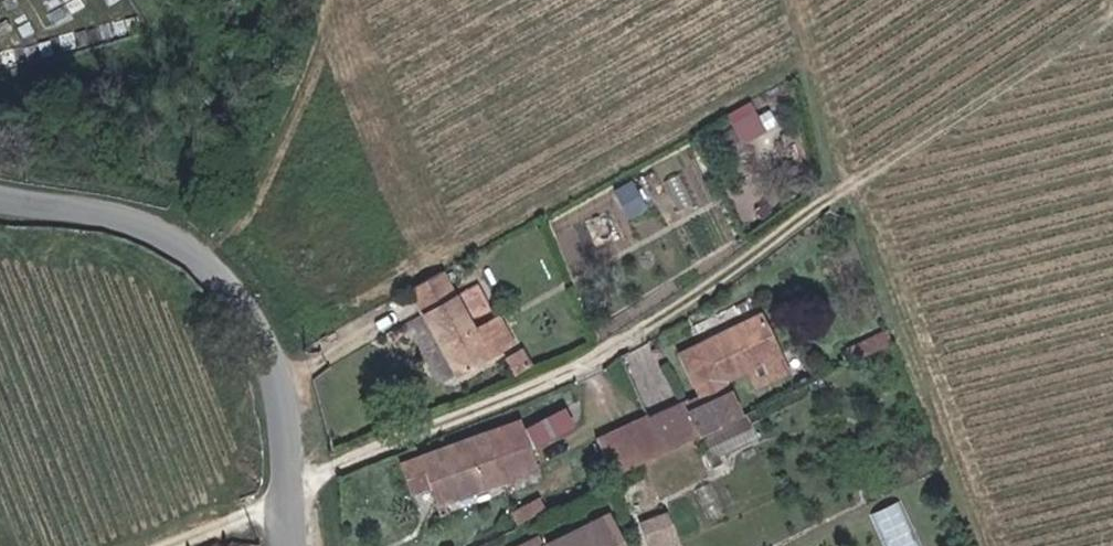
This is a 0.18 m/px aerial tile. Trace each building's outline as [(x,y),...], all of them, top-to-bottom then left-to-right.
[(726,111),(740,141),(767,129),(753,99),(726,111)] [(449,270),(414,287),(458,376),(516,348),(501,319),(479,330),(449,270)] [(731,380),(754,370),(758,379),(786,367),(762,313),(682,350),(701,390),(598,437),(614,472),(720,424),(710,403),(736,391),(731,380)] [(888,330),(860,342),(864,352),(893,340),(888,330)] [(532,443),(572,424),(562,403),(522,423),(532,443)] [(440,483),(447,502),(539,467),(521,418),(405,462),(416,492),(440,483)] [(891,545),(925,545),(910,497),(879,506),(891,545)] [(513,514),(519,526),(543,513),(538,502),(513,514)] [(609,509),(545,542),(541,534),(519,545),(628,545),(609,509)] [(655,545),(669,545),(680,542),(673,521),(648,530),(655,545)]
